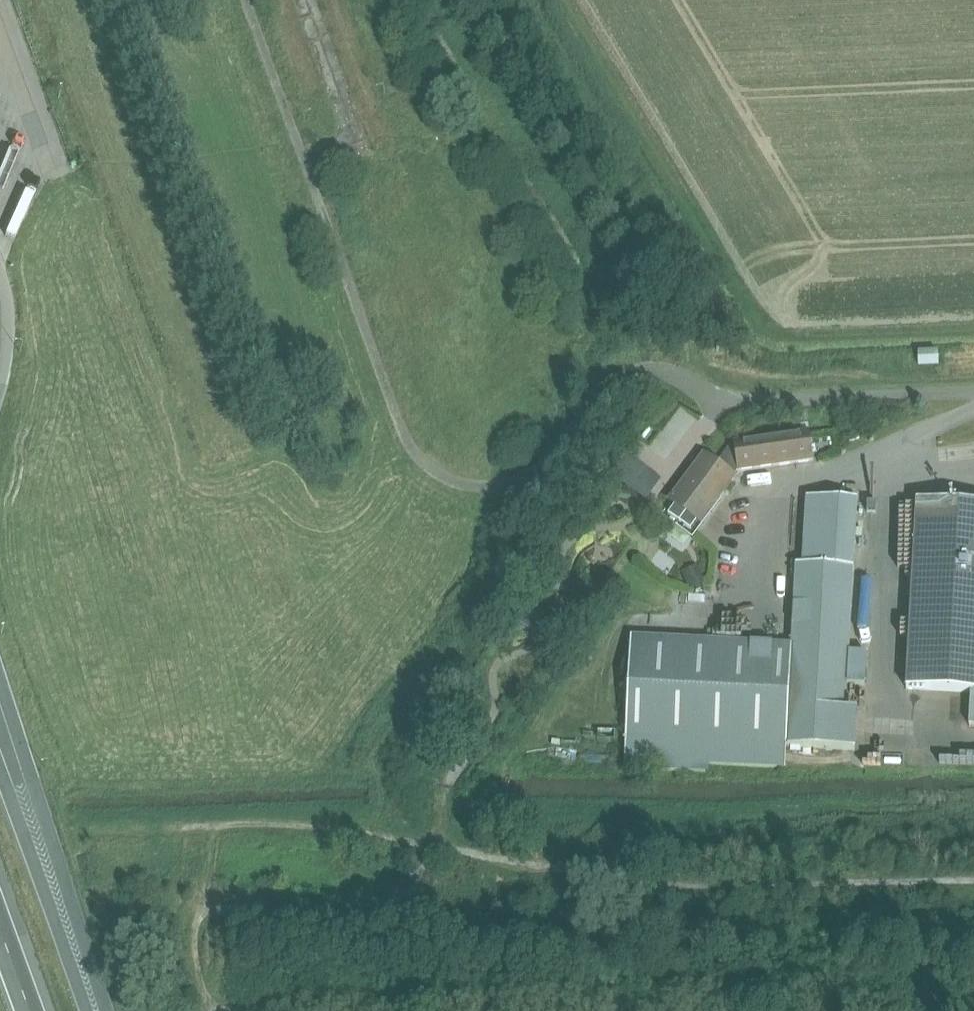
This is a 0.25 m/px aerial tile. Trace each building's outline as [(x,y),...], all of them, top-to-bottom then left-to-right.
[(916,365),(937,365),(938,349),(917,348),(916,365)] [(734,442),(739,470),(808,459),(803,431),(734,442)] [(860,438),(858,431),(848,434),(850,442),(860,438)] [(626,453),(613,477),(648,496),(661,472),(626,453)] [(704,459),(664,513),(692,534),(732,480),(704,459)] [(848,497),(858,497),(859,487),(848,486),(848,497)] [(624,734),(627,735),(625,770),(710,774),(711,767),(786,770),(788,745),(841,749),(858,501),(808,498),(804,565),(797,565),(793,645),(631,634),(624,734)] [(917,502),(906,689),(971,693),(969,726),(973,726),(973,505),(917,502)] [(877,506),(868,506),(867,515),(877,516),(877,506)] [(691,592),(706,584),(698,567),(682,574),(691,592)]
